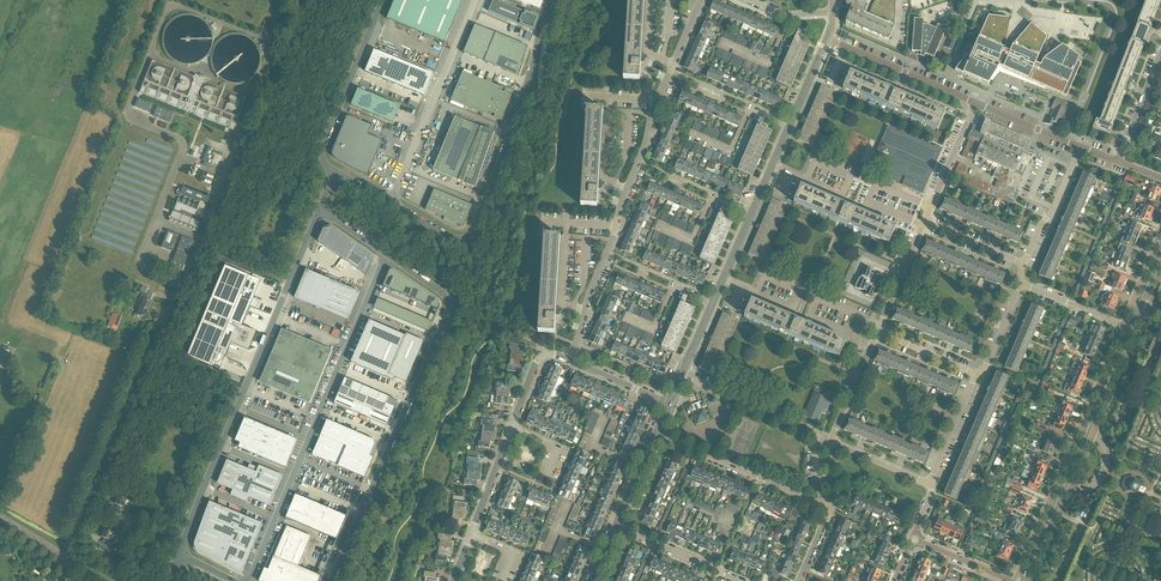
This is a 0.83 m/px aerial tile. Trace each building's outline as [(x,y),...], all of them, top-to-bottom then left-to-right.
[(387,19),(445,43),(463,0),(395,0),(387,19)] [(533,30),(538,18),(496,0),(493,0),(489,11),(533,30)] [(541,11),(544,0),(515,0),(541,11)] [(624,69),(623,79),(640,80),(641,56),(642,56),(645,0),(628,0),(624,69)] [(717,12),(721,3),(714,0),(710,9),(717,12)] [(843,21),(888,40),(893,29),(864,16),(871,0),(848,0),(845,5),(849,6),(843,21)] [(1145,3),(1122,61),(1120,67),(1115,81),(1107,101),(1104,107),(1099,121),(1096,120),(1092,129),(1109,136),(1113,127),(1110,126),(1141,46),(1144,47),(1152,28),(1149,27),(1159,0),(1146,0),(1145,3)] [(724,15),(728,6),(721,3),(717,12),(724,15)] [(730,18),(734,9),(728,6),(724,15),(730,18)] [(737,21),(741,12),(734,9),(730,18),(737,21)] [(744,24),(747,15),(741,12),(737,21),(744,24)] [(750,27),(754,17),(747,15),(744,24),(750,27)] [(1012,47),(1010,52),(1005,50),(1010,18),(988,15),(970,58),(965,56),(964,59),(957,69),(964,72),(963,74),(988,85),(999,67),(1066,96),(1081,63),(1077,62),(1079,57),(1062,45),(1046,57),(1043,59),(1040,65),(1035,63),(1047,37),(1031,23),(1013,44),(1012,47)] [(757,30),(761,20),(754,17),(750,27),(757,30)] [(918,52),(918,53),(917,53),(917,54),(920,54),(922,55),(925,57),(927,58),(927,57),(928,55),(934,57),(946,28),(938,25),(935,31),(927,27),(927,26),(923,25),(924,19),(914,19),(912,51),(918,52)] [(763,32),(767,23),(761,20),(757,30),(763,32)] [(709,22),(704,21),(701,28),(710,32),(713,25),(712,24),(709,22)] [(770,35),(774,26),(767,23),(763,32),(770,35)] [(475,25),(470,39),(477,42),(483,28),(475,25)] [(777,38),(781,29),(774,26),(770,35),(777,38)] [(483,28),(477,42),(484,45),(489,31),(483,28)] [(698,35),(707,38),(710,32),(701,28),(698,35)] [(777,81),(782,83),(787,86),(791,87),(811,42),(800,38),(803,31),(798,29),(776,81),(777,81)] [(490,31),(484,45),(490,48),(496,33),(490,31)] [(496,33),(490,48),(501,52),(507,38),(496,33)] [(695,41),(705,45),(707,38),(698,35),(695,41)] [(507,38),(501,52),(522,61),(528,47),(507,38)] [(949,38),(945,47),(950,49),(954,40),(949,38)] [(470,39),(464,53),(471,56),(477,42),(470,39)] [(705,45),(695,41),(693,48),(702,52),(705,45)] [(477,42),(471,56),(478,59),(484,45),(477,42)] [(484,45),(478,59),(484,62),(490,48),(484,45)] [(490,48),(484,62),(495,66),(501,52),(490,48)] [(702,52),(693,48),(690,54),(699,58),(702,52)] [(374,50),(365,72),(385,80),(394,58),(374,50)] [(718,56),(717,58),(722,61),(723,58),(725,52),(722,50),(719,57),(718,56)] [(501,52),(495,66),(507,71),(508,69),(517,73),(522,61),(501,52)] [(726,60),(723,58),(722,61),(727,63),(728,61),(729,61),(732,55),(729,53),(726,60)] [(699,58),(690,54),(687,61),(696,65),(699,58)] [(394,58),(385,80),(405,88),(414,66),(394,58)] [(194,77),(151,61),(139,92),(233,129),(245,98),(204,82),(205,77),(195,73),(194,77)] [(696,65),(687,61),(684,67),(687,69),(686,72),(692,75),(693,71),(696,72),(699,66),(696,65)] [(414,66),(405,88),(424,96),(433,74),(414,66)] [(713,80),(717,71),(710,68),(706,77),(713,80)] [(720,83),(724,74),(717,71),(713,80),(720,83)] [(502,121),(512,92),(463,72),(451,100),(502,121)] [(844,86),(843,89),(938,130),(939,127),(944,129),(948,121),(943,118),(945,113),(944,113),(944,114),(900,96),(902,91),(895,88),(893,93),(850,74),(851,72),(850,72),(848,77),(846,76),(842,85),(844,86)] [(727,86),(730,76),(724,74),(720,83),(727,86)] [(733,89),(737,79),(730,76),(727,86),(733,89)] [(737,79),(733,89),(740,91),(744,82),(737,79)] [(744,82),(740,91),(746,94),(750,85),(744,82)] [(750,85),(746,94),(752,97),(756,88),(750,85)] [(822,85),(798,140),(812,146),(836,91),(822,85)] [(759,100),(763,91),(756,88),(752,97),(759,100)] [(352,105),(393,123),(400,106),(359,89),(358,89),(351,105),(352,105)] [(685,103),(689,94),(682,91),(678,100),(685,103)] [(766,103),(770,93),(763,91),(759,100),(766,103)] [(772,106),(776,96),(770,93),(766,103),(772,106)] [(692,106),(696,97),(689,94),(685,103),(692,106)] [(776,96),(772,106),(780,109),(784,100),(776,96)] [(699,109),(702,100),(696,97),(692,106),(699,109)] [(1049,118),(1047,117),(1044,123),(1053,128),(1055,123),(1059,125),(1062,119),(1067,121),(1073,107),(1056,98),(1051,109),(1053,110),(1049,118)] [(138,99),(135,106),(150,113),(153,105),(138,99)] [(705,112),(709,103),(702,100),(699,109),(705,112)] [(710,114),(712,115),(716,106),(709,103),(705,112),(704,115),(708,117),(710,114)] [(169,122),(173,112),(157,106),(153,116),(169,122)] [(718,118),(722,109),(716,106),(712,115),(718,118)] [(587,109),(582,195),(581,205),(597,206),(599,182),(604,115),(603,115),(603,110),(587,109)] [(725,120),(729,111),(722,109),(718,118),(725,120)] [(731,123),(735,114),(729,111),(725,120),(731,123)] [(677,114),(673,112),(670,119),(679,123),(682,116),(681,115),(677,114)] [(738,126),(742,117),(735,114),(731,123),(738,126)] [(368,175),(382,141),(368,135),(372,126),(347,116),(333,150),(333,151),(332,153),(332,154),(333,155),(333,156),(334,157),(335,158),(336,159),(362,174),(362,173),(368,175)] [(491,141),(495,132),(455,117),(433,170),(462,182),(462,183),(475,188),(479,178),(481,179),(484,169),(482,169),(488,151),(490,152),(494,142),(491,141)] [(738,170),(739,170),(744,172),(749,174),(753,176),(772,131),(761,126),(764,120),(760,118),(738,170)] [(679,123),(670,119),(667,126),(676,129),(679,123)] [(959,163),(953,178),(997,198),(1013,205),(1016,197),(1015,194),(1017,193),(1016,191),(1018,191),(1017,189),(1033,154),(1029,153),(1026,153),(1025,150),(1024,149),(1028,140),(994,125),(995,124),(991,122),(985,120),(981,130),(975,127),(973,132),(974,137),(976,138),(974,142),(969,140),(962,156),(973,161),(974,161),(979,163),(984,166),(995,170),(993,176),(998,179),(995,187),(964,174),(968,167),(959,163)] [(1146,124),(1146,125),(1144,129),(1143,132),(1150,135),(1152,128),(1151,128),(1152,126),(1146,124)] [(664,132),(673,136),(676,129),(667,126),(664,132)] [(708,129),(706,128),(703,135),(713,139),(716,132),(713,131),(713,129),(709,126),(708,129)] [(887,126),(874,157),(889,164),(883,177),(891,181),(900,161),(902,157),(906,147),(916,152),(901,185),(921,193),(938,154),(940,149),(887,126)] [(661,139),(670,143),(673,136),(664,132),(661,139)] [(1159,145),(1154,158),(1160,161),(1160,160),(1160,140),(1154,137),(1152,142),(1159,145)] [(670,143),(661,139),(658,145),(667,149),(670,143)] [(667,149),(658,145),(655,152),(664,156),(667,149)] [(207,146),(202,161),(204,161),(202,164),(209,167),(210,164),(211,164),(214,156),(211,155),(214,149),(207,146)] [(900,161),(891,181),(901,185),(916,152),(906,147),(902,157),(900,161)] [(707,157),(706,156),(705,158),(710,160),(711,158),(714,151),(710,150),(707,157)] [(653,159),(661,162),(664,156),(655,152),(653,159)] [(714,159),(711,158),(710,160),(715,162),(716,160),(717,161),(720,154),(717,153),(714,159)] [(726,164),(724,164),(723,166),(728,168),(732,159),(728,158),(726,164)] [(682,171),(686,162),(679,159),(675,168),(682,171)] [(689,174),(692,165),(686,162),(682,171),(689,174)] [(695,177),(699,168),(692,165),(689,174),(695,177)] [(702,180),(705,171),(699,168),(695,177),(702,180)] [(715,186),(718,177),(720,174),(715,172),(716,171),(713,170),(711,174),(712,174),(708,183),(715,186)] [(711,174),(705,171),(702,180),(708,183),(712,174),(711,174)] [(1083,173),(1042,267),(1039,275),(1051,280),(1095,178),(1083,173)] [(1135,180),(1126,176),(1124,182),(1133,186),(1135,180)] [(721,188),(725,179),(718,177),(715,186),(721,188)] [(728,191),(732,182),(725,179),(721,188),(728,191)] [(734,194),(738,185),(732,182),(728,191),(734,194)] [(651,183),(647,192),(654,195),(658,186),(651,183)] [(738,185),(734,194),(741,197),(745,188),(738,185)] [(1146,189),(1149,189),(1148,192),(1160,197),(1160,194),(1159,193),(1160,190),(1148,185),(1146,189)] [(658,186),(654,195),(660,197),(664,188),(658,186)] [(797,190),(793,199),(795,200),(794,202),(871,236),(873,236),(889,243),(890,241),(895,243),(899,234),(893,232),(896,227),(852,208),(853,205),(846,202),(845,205),(801,186),(798,191),(797,190)] [(180,209),(202,217),(204,212),(197,210),(200,201),(207,204),(209,197),(182,187),(181,189),(179,188),(178,190),(177,189),(176,193),(177,193),(176,195),(179,196),(177,202),(174,209),(180,211),(180,209)] [(664,188),(660,197),(667,200),(671,191),(664,188)] [(426,210),(424,209),(421,208),(456,228),(456,227),(458,223),(464,225),(472,205),(434,189),(426,210)] [(671,191),(667,200),(673,203),(677,194),(671,191)] [(1144,194),(1143,197),(1156,202),(1157,199),(1159,200),(1160,197),(1148,192),(1145,191),(1144,194)] [(677,194),(673,203),(680,206),(684,197),(677,194)] [(684,197),(680,206),(686,209),(690,200),(684,197)] [(1132,197),(1130,201),(1137,204),(1138,203),(1139,204),(1137,210),(1152,216),(1154,213),(1152,212),(1153,209),(1142,204),(1143,201),(1139,200),(1132,197)] [(950,216),(951,214),(959,218),(964,207),(960,205),(960,204),(949,199),(948,200),(944,198),(939,209),(948,213),(947,214),(950,216)] [(772,199),(748,254),(763,260),(787,205),(772,199)] [(690,200),(686,209),(693,212),(697,203),(690,200)] [(645,205),(641,203),(638,210),(647,214),(650,207),(652,208),(649,206),(645,205)] [(700,215),(704,206),(697,203),(693,212),(700,215)] [(705,261),(710,263),(714,265),(734,220),(723,215),(726,209),(722,207),(700,258),(700,259),(705,261)] [(967,223),(970,224),(971,223),(979,226),(984,215),(980,214),(980,212),(968,207),(968,209),(964,207),(959,218),(967,221),(967,223)] [(1133,212),(1132,217),(1139,219),(1139,218),(1148,221),(1149,218),(1151,219),(1152,216),(1137,210),(1136,209),(1135,212),(1133,212)] [(647,214),(638,210),(635,217),(644,221),(647,214)] [(200,222),(172,211),(169,221),(196,232),(200,222)] [(990,233),(991,231),(999,235),(1004,224),(999,222),(1000,221),(988,216),(988,217),(984,215),(979,226),(987,230),(986,232),(990,233)] [(644,221),(635,217),(632,223),(641,227),(644,221)] [(1121,226),(1125,227),(1140,233),(1142,226),(1128,221),(1126,224),(1122,223),(1121,226)] [(641,227),(632,223),(629,230),(639,234),(641,227)] [(1006,240),(1010,242),(1010,240),(1019,244),(1024,233),(1019,231),(1020,229),(1008,224),(1007,226),(1004,224),(999,235),(1007,239),(1006,240)] [(324,229),(318,242),(367,275),(374,256),(340,233),(332,227),(324,229)] [(1122,233),(1125,234),(1137,239),(1140,233),(1125,227),(1122,233)] [(639,234),(629,230),(627,236),(636,240),(639,234)] [(179,236),(168,231),(161,247),(173,252),(179,236)] [(1124,237),(1121,236),(1119,243),(1126,246),(1127,243),(1133,245),(1134,243),(1135,243),(1137,239),(1125,234),(1124,237)] [(544,235),(539,321),(539,332),(555,333),(556,308),(557,309),(557,307),(561,241),(560,241),(561,236),(544,235)] [(195,242),(181,236),(178,245),(179,245),(173,261),(172,260),(169,267),(183,272),(186,266),(184,265),(190,250),(191,250),(195,242)] [(636,240),(627,236),(624,243),(633,247),(636,240)] [(925,254),(936,259),(937,258),(941,259),(946,248),(938,245),(938,243),(935,242),(934,243),(926,240),(921,251),(925,253),(925,254)] [(621,250),(630,254),(633,247),(624,243),(621,250)] [(1116,249),(1117,249),(1116,252),(1128,257),(1131,251),(1125,249),(1126,246),(1119,243),(1116,249)] [(957,266),(959,267),(961,268),(966,257),(958,253),(958,252),(955,250),(954,252),(946,248),(941,259),(945,261),(945,263),(956,268),(957,266)] [(650,262),(654,253),(647,250),(643,259),(650,262)] [(1099,264),(1103,266),(1108,267),(1109,265),(1108,265),(1109,264),(1101,260),(1101,261),(1095,259),(1097,253),(1096,252),(1093,258),(1092,261),(1099,264)] [(1114,252),(1112,258),(1126,264),(1128,257),(1116,252),(1114,252)] [(657,265),(661,256),(654,253),(650,262),(657,265)] [(661,256),(657,265),(663,268),(664,267),(667,259),(661,256)] [(964,271),(976,276),(977,275),(981,276),(985,265),(977,262),(978,260),(975,259),(974,261),(966,257),(961,268),(965,270),(964,271)] [(1111,262),(1110,265),(1124,270),(1125,267),(1126,264),(1112,258),(1111,261),(1111,262)] [(667,259),(664,267),(663,268),(670,271),(671,267),(674,262),(667,259)] [(674,262),(671,267),(670,271),(676,274),(679,267),(680,265),(674,262)] [(226,265),(207,311),(242,325),(243,322),(261,280),(226,265)] [(680,265),(679,267),(676,274),(683,277),(687,268),(680,265)] [(991,282),(990,284),(995,286),(995,284),(996,285),(996,283),(1001,285),(1006,274),(997,271),(998,269),(994,268),(994,269),(985,265),(981,276),(981,277),(981,278),(983,279),(983,278),(985,278),(984,280),(991,282)] [(862,289),(867,291),(865,295),(872,298),(882,276),(875,273),(874,275),(870,273),(871,269),(868,267),(866,266),(864,266),(855,287),(862,290),(862,289)] [(689,280),(693,271),(687,268),(683,277),(689,280)] [(360,292),(307,269),(295,298),(321,308),(322,305),(349,316),(360,292)] [(390,271),(383,286),(438,310),(439,306),(439,305),(439,304),(439,303),(439,302),(439,301),(438,301),(438,300),(437,300),(437,299),(407,279),(394,270),(390,271)] [(696,283),(700,273),(693,271),(689,280),(696,283)] [(1092,283),(1097,285),(1104,288),(1105,284),(1099,281),(1098,281),(1093,279),(1096,274),(1088,271),(1085,280),(1092,283)] [(707,276),(700,273),(696,283),(703,286),(707,276)] [(1113,278),(1112,280),(1123,285),(1126,278),(1112,273),(1111,277),(1113,278)] [(622,286),(626,277),(619,274),(615,283),(622,286)] [(629,289),(633,280),(626,277),(622,286),(629,289)] [(635,292),(639,283),(633,280),(629,289),(635,292)] [(1109,282),(1107,286),(1121,291),(1123,285),(1112,280),(1110,280),(1109,282)] [(642,295),(646,286),(639,283),(635,292),(642,295)] [(649,297),(653,288),(646,286),(642,295),(649,297)] [(655,300),(659,291),(653,288),(649,297),(655,300)] [(1078,297),(1084,300),(1087,292),(1081,290),(1078,297)] [(662,303),(666,294),(659,291),(655,300),(662,303)] [(1103,291),(1101,298),(1115,304),(1118,297),(1103,291)] [(617,298),(614,296),(609,294),(606,301),(616,305),(618,299),(620,300),(622,296),(618,295),(617,298)] [(662,347),(667,349),(672,351),(676,353),(696,308),(685,304),(688,297),(684,295),(662,347)] [(151,302),(143,299),(140,298),(137,306),(138,306),(140,307),(148,310),(151,302)] [(378,298),(374,308),(429,331),(433,322),(416,315),(378,298)] [(1107,307),(1113,310),(1115,304),(1101,298),(1100,301),(1099,300),(1097,306),(1106,310),(1107,307)] [(747,304),(743,313),(745,313),(744,316),(839,357),(840,355),(844,356),(846,357),(849,348),(848,348),(844,346),(846,341),(802,321),(803,318),(797,315),(795,318),(751,299),(749,305),(747,304)] [(616,305),(606,301),(604,308),(613,312),(616,305)] [(1032,304),(1018,337),(1005,367),(1017,372),(1044,309),(1032,304)] [(135,316),(135,317),(140,319),(141,317),(145,318),(148,310),(140,307),(138,306),(136,309),(134,314),(134,315),(135,316)] [(613,312),(604,308),(601,314),(610,319),(613,312)] [(902,326),(903,324),(912,328),(916,317),(912,315),(913,314),(901,309),(901,310),(896,308),(892,319),(900,323),(899,324),(901,325),(902,326)] [(242,325),(207,311),(188,356),(220,370),(231,342),(246,349),(254,330),(242,325)] [(113,313),(108,326),(116,330),(121,317),(113,313)] [(723,313),(699,368),(714,374),(737,319),(723,313)] [(610,319),(601,314),(598,321),(607,325),(610,319)] [(921,317),(920,319),(916,317),(912,328),(920,331),(919,333),(921,334),(922,334),(923,333),(932,336),(936,325),(932,324),(933,322),(921,317)] [(405,336),(370,320),(351,362),(393,380),(395,377),(406,382),(424,341),(406,333),(405,336)] [(607,325),(598,321),(595,328),(604,332),(607,325)] [(625,334),(629,325),(624,323),(620,332),(625,334)] [(952,331),(946,328),(947,326),(942,324),(940,327),(936,325),(932,336),(940,340),(939,342),(940,342),(942,343),(943,341),(951,345),(956,334),(952,332),(952,331)] [(1092,325),(1089,332),(1091,333),(1092,333),(1102,337),(1105,330),(1096,326),(1092,325)] [(604,332),(595,328),(592,334),(601,338),(604,332)] [(310,403),(332,350),(282,329),(260,382),(310,403)] [(1091,333),(1088,339),(1090,340),(1099,344),(1102,337),(1092,333),(1091,333)] [(589,341),(592,342),(598,345),(601,338),(592,334),(589,341)] [(961,334),(960,336),(956,334),(951,345),(959,348),(959,350),(960,351),(962,352),(963,350),(971,354),(976,343),(972,341),(972,339),(961,334)] [(1147,347),(1148,347),(1147,350),(1150,351),(1151,349),(1152,349),(1155,343),(1157,337),(1153,335),(1150,341),(1149,341),(1147,347)] [(1086,338),(1083,345),(1087,347),(1096,351),(1099,344),(1090,340),(1088,339),(1086,338)] [(622,345),(615,342),(611,351),(618,354),(622,345)] [(1058,345),(1057,348),(1063,350),(1064,348),(1065,344),(1059,342),(1058,345)] [(523,345),(522,345),(511,343),(510,349),(512,349),(511,357),(524,359),(525,350),(522,350),(523,345)] [(622,345),(618,354),(625,357),(629,348),(622,345)] [(1087,347),(1084,354),(1093,358),(1096,351),(1087,347)] [(10,358),(12,351),(2,348),(0,353),(0,368),(5,370),(10,358)] [(629,348),(625,357),(632,360),(636,351),(629,348)] [(878,350),(874,361),(878,362),(877,364),(889,369),(890,368),(894,369),(898,359),(890,355),(891,354),(889,353),(888,352),(887,354),(878,350)] [(1156,350),(1155,353),(1152,359),(1157,361),(1160,352),(1156,350)] [(642,354),(636,351),(632,360),(635,361),(635,362),(638,363),(642,354)] [(642,354),(638,363),(645,365),(649,356),(642,354)] [(649,356),(645,365),(651,368),(655,359),(649,356)] [(510,365),(508,365),(507,371),(518,372),(519,366),(523,367),(524,359),(511,357),(510,365)] [(662,362),(655,359),(651,368),(658,371),(660,366),(662,362)] [(898,359),(894,369),(898,371),(897,372),(909,378),(909,376),(913,378),(918,367),(910,364),(911,362),(909,361),(907,361),(907,362),(898,359)] [(662,362),(660,366),(658,371),(665,374),(669,365),(662,362)] [(1078,364),(1076,369),(1086,374),(1088,369),(1087,369),(1088,366),(1080,363),(1079,365),(1078,364)] [(562,370),(552,365),(549,372),(559,377),(562,370)] [(918,367),(913,378),(917,380),(917,381),(929,386),(929,385),(933,386),(938,376),(930,372),(931,371),(929,370),(927,369),(927,371),(918,367)] [(1076,369),(1073,376),(1084,381),(1086,374),(1076,369)] [(559,377),(549,372),(546,379),(556,383),(559,377)] [(997,372),(944,494),(955,499),(956,499),(964,480),(967,481),(980,451),(977,450),(986,430),(987,427),(1009,377),(1008,377),(997,372)] [(577,389),(582,378),(575,375),(570,386),(577,389)] [(1070,375),(1067,382),(1070,383),(1081,387),(1084,381),(1073,376),(1070,375)] [(938,376),(933,386),(937,388),(936,390),(948,395),(949,393),(953,395),(958,384),(950,381),(950,379),(949,378),(947,378),(946,379),(938,376)] [(345,378),(334,403),(354,412),(387,426),(398,401),(345,378)] [(582,378),(577,389),(584,392),(589,381),(582,378)] [(556,383),(546,379),(543,385),(554,390),(556,383)] [(496,381),(496,387),(497,387),(496,395),(510,397),(511,389),(508,388),(509,383),(508,382),(496,381)] [(584,392),(590,395),(595,384),(589,381),(584,392)] [(1067,382),(1063,391),(1070,394),(1070,392),(1076,394),(1078,392),(1079,392),(1081,387),(1070,383),(1067,382)] [(595,384),(590,395),(589,399),(595,401),(597,398),(602,387),(595,384)] [(554,390),(543,385),(540,392),(551,396),(554,390)] [(602,387),(597,398),(604,401),(608,390),(602,387)] [(814,392),(814,393),(804,416),(818,422),(823,412),(825,413),(834,394),(822,389),(822,390),(816,388),(814,392)] [(608,390),(604,401),(610,404),(615,393),(608,390)] [(539,399),(545,402),(548,403),(551,396),(540,392),(537,398),(539,399)] [(615,393),(610,404),(617,406),(621,396),(615,393)] [(32,394),(30,400),(36,402),(38,396),(32,394)] [(691,410),(692,413),(696,425),(709,420),(704,408),(703,407),(706,406),(704,401),(701,402),(698,394),(696,395),(699,402),(692,405),(691,403),(685,406),(688,412),(691,410)] [(491,402),(490,409),(496,410),(496,409),(504,410),(505,404),(509,405),(510,397),(496,395),(495,403),(494,403),(491,402)] [(624,407),(627,401),(628,399),(621,396),(617,406),(623,409),(623,410),(624,407)] [(1061,405),(1061,406),(1071,410),(1074,403),(1064,399),(1062,405),(1061,405)] [(1058,405),(1055,412),(1058,413),(1068,417),(1071,410),(1061,406),(1058,405)] [(637,413),(648,418),(651,411),(640,406),(637,413)] [(537,410),(533,408),(526,423),(533,425),(538,415),(540,410),(537,409),(537,410)] [(648,418),(637,413),(635,420),(645,424),(648,418)] [(1055,417),(1053,420),(1055,420),(1065,425),(1068,417),(1058,413),(1056,418),(1055,417)] [(482,419),(480,433),(495,435),(496,427),(494,427),(495,421),(492,421),(492,416),(483,415),(482,419)] [(538,415),(533,425),(540,428),(545,417),(538,415)] [(545,417),(540,428),(546,431),(551,420),(545,417)] [(245,418),(236,441),(276,458),(274,462),(286,467),(298,440),(245,418)] [(551,420),(546,431),(553,434),(559,420),(552,418),(551,420)] [(853,420),(852,420),(848,418),(844,430),(853,434),(852,435),(855,437),(856,435),(864,438),(868,427),(865,425),(865,424),(853,419),(853,420)] [(1050,419),(1047,427),(1052,429),(1052,428),(1062,432),(1065,425),(1055,420),(1053,420),(1050,419)] [(328,420),(312,455),(365,478),(373,458),(370,456),(377,441),(328,420)] [(566,423),(559,420),(553,434),(560,437),(566,423)] [(645,424),(635,420),(632,426),(643,431),(645,424)] [(572,426),(566,423),(560,437),(566,440),(571,429),(572,426)] [(643,431),(632,426),(629,433),(640,438),(643,431)] [(868,427),(864,438),(872,442),(871,444),(875,445),(875,443),(884,447),(888,435),(884,434),(885,433),(873,428),(873,429),(868,427)] [(578,432),(571,429),(566,440),(573,443),(576,437),(579,439),(581,433),(578,432)] [(476,447),(475,450),(478,450),(485,451),(486,447),(490,448),(490,443),(494,443),(495,435),(480,433),(482,434),(481,441),(479,441),(478,446),(478,447),(476,447)] [(640,438),(629,433),(626,439),(637,444),(640,438)] [(888,435),(884,447),(893,451),(892,452),(895,454),(896,452),(904,455),(909,444),(904,442),(905,441),(893,436),(893,437),(888,435)] [(1048,435),(1045,443),(1055,447),(1058,439),(1048,435)] [(620,445),(623,446),(634,451),(637,444),(626,439),(626,440),(623,438),(620,445)] [(1045,443),(1042,451),(1051,454),(1052,455),(1053,455),(1055,452),(1054,451),(1055,447),(1045,443)] [(909,444),(904,455),(912,459),(911,461),(914,462),(915,460),(924,464),(929,452),(924,451),(925,450),(913,445),(912,446),(909,444)] [(619,455),(622,456),(623,454),(631,458),(634,451),(623,446),(619,455)] [(584,452),(578,449),(575,456),(586,461),(589,454),(584,452)] [(468,451),(466,471),(481,473),(482,465),(478,464),(479,459),(478,459),(478,453),(468,451)] [(997,457),(1004,460),(1006,455),(999,452),(997,457)] [(583,467),(585,468),(588,462),(586,461),(575,456),(572,463),(583,467)] [(1004,460),(997,457),(994,464),(999,466),(1000,463),(1005,465),(1006,462),(1004,461),(1004,460)] [(1049,462),(1039,458),(1039,459),(1035,457),(1034,461),(1037,462),(1036,465),(1036,466),(1045,470),(1049,462)] [(247,496),(270,505),(282,475),(259,466),(258,468),(250,464),(248,469),(227,460),(218,483),(233,490),(231,495),(245,501),(247,496)] [(617,460),(616,462),(613,469),(624,474),(627,466),(619,463),(620,461),(617,460)] [(672,463),(667,461),(664,468),(674,473),(676,468),(677,469),(679,464),(673,462),(672,463)] [(572,463),(569,469),(580,474),(582,475),(585,468),(583,467),(572,463)] [(999,466),(994,464),(989,476),(994,478),(999,466)] [(1031,469),(1034,470),(1033,473),(1043,477),(1045,470),(1036,466),(1033,465),(1031,469)] [(686,478),(689,479),(696,482),(701,469),(695,466),(692,472),(689,471),(686,478)] [(674,473),(664,468),(662,475),(671,479),(674,473)] [(580,474),(569,469),(566,476),(577,480),(580,474)] [(624,474),(613,469),(610,475),(621,480),(624,474)] [(696,482),(696,483),(702,485),(708,472),(701,469),(696,482)] [(467,479),(465,479),(464,485),(475,486),(476,480),(480,481),(481,473),(468,471),(467,479)] [(702,485),(703,485),(709,488),(715,475),(708,472),(702,485)] [(1033,473),(1030,472),(1027,479),(1040,484),(1043,477),(1033,473)] [(621,480),(610,475),(607,482),(618,487),(621,480)] [(671,479),(662,475),(658,482),(668,486),(671,479)] [(709,488),(710,487),(716,490),(717,488),(721,477),(715,475),(709,488)] [(1129,490),(1133,492),(1138,491),(1144,493),(1146,488),(1140,486),(1138,481),(1134,479),(1132,475),(1124,478),(1122,484),(1125,492),(1129,490)] [(577,480),(566,476),(563,482),(574,487),(577,480)] [(717,488),(724,490),(728,480),(721,477),(717,488)] [(519,483),(509,478),(506,485),(516,490),(519,483)] [(1024,487),(1027,488),(1027,487),(1036,491),(1040,484),(1027,479),(1024,487)] [(724,490),(724,491),(722,494),(729,497),(731,493),(735,483),(728,480),(724,490)] [(1010,484),(1011,485),(1014,486),(1014,487),(1020,489),(1021,485),(1016,483),(1016,482),(1009,480),(1008,483),(1010,484)] [(574,487),(563,482),(561,489),(571,493),(574,487)] [(618,487),(607,482),(605,488),(615,493),(618,487)] [(668,486),(658,482),(656,488),(666,492),(668,486)] [(735,483),(731,493),(737,496),(741,486),(735,483)] [(516,490),(506,485),(503,492),(513,496),(516,490)] [(737,496),(744,499),(747,500),(749,495),(746,494),(748,489),(741,486),(737,496)] [(1010,491),(1019,495),(1021,490),(1012,486),(1010,491)] [(534,502),(539,491),(532,488),(528,499),(534,502)] [(615,493),(605,488),(602,495),(612,500),(615,493)] [(666,492),(656,488),(653,495),(663,499),(666,492)] [(558,496),(565,498),(568,500),(571,493),(561,489),(558,495),(558,496)] [(541,505),(546,494),(539,491),(534,502),(541,505)] [(513,496),(503,492),(500,498),(511,503),(513,496)] [(754,496),(751,503),(759,507),(760,506),(761,504),(765,496),(758,493),(756,497),(754,496)] [(286,518),(337,539),(347,516),(296,494),(286,518)] [(548,508),(553,497),(546,494),(541,505),(548,508)] [(453,495),(452,501),(454,501),(453,509),(466,511),(467,503),(464,502),(464,497),(453,495)] [(612,500),(602,495),(599,502),(610,506),(612,500)] [(663,499),(653,495),(650,501),(660,505),(663,499)] [(849,512),(847,516),(852,518),(856,520),(857,516),(856,515),(859,508),(864,498),(857,495),(852,504),(856,506),(852,514),(849,512)] [(1019,502),(1015,500),(1031,507),(1032,504),(1031,503),(1033,499),(1022,495),(1021,495),(1020,498),(1021,498),(1019,502)] [(114,503),(117,505),(116,508),(124,511),(126,506),(124,505),(126,500),(117,496),(114,503)] [(761,504),(760,506),(762,507),(762,508),(762,509),(766,510),(771,500),(765,496),(761,504)] [(497,505),(499,506),(505,509),(508,510),(511,503),(500,498),(497,505)] [(864,498),(859,508),(866,511),(870,501),(864,498)] [(771,500),(766,510),(772,514),(774,511),(778,503),(771,500)] [(1015,508),(1016,508),(1016,509),(1026,513),(1028,510),(1029,510),(1031,507),(1015,500),(1013,505),(1015,506),(1015,508)] [(660,505),(650,501),(647,508),(657,512),(659,509),(661,510),(663,507),(660,506),(660,505)] [(870,501),(866,511),(873,513),(877,504),(870,501)] [(241,573),(262,524),(210,502),(196,541),(195,543),(195,544),(195,546),(196,548),(196,549),(197,550),(198,551),(241,573)] [(610,506),(599,502),(596,508),(607,513),(610,506)] [(772,514),(778,518),(780,514),(784,506),(778,503),(774,511),(772,514)] [(877,504),(873,513),(880,516),(884,506),(877,504)] [(717,506),(715,510),(714,513),(721,515),(724,509),(717,506)] [(780,514),(778,518),(785,521),(787,518),(791,510),(784,506),(780,514)] [(880,516),(883,518),(881,521),(885,522),(886,519),(890,509),(884,506),(880,516)] [(607,513),(596,508),(593,515),(604,519),(607,513)] [(657,512),(647,508),(644,514),(654,519),(657,512)] [(451,517),(450,522),(461,524),(462,518),(466,519),(466,511),(453,509),(453,514),(452,517),(451,517)] [(890,509),(886,519),(893,522),(897,512),(890,509)] [(746,516),(747,517),(754,521),(758,514),(754,512),(753,515),(747,512),(746,514),(746,515),(746,516)] [(893,522),(897,523),(896,525),(902,527),(904,522),(901,521),(904,515),(897,512),(893,522)] [(642,521),(651,525),(654,519),(644,514),(642,521)] [(604,519),(593,515),(590,521),(601,526),(604,519)] [(491,519),(487,529),(494,532),(498,522),(498,521),(499,519),(492,516),(491,519)] [(938,518),(938,519),(933,530),(940,532),(944,522),(945,520),(941,519),(942,517),(939,516),(938,518)] [(665,527),(668,528),(666,532),(673,535),(678,523),(676,522),(676,520),(670,517),(670,519),(669,518),(665,527)] [(1023,522),(1013,517),(1010,524),(1020,528),(1021,526),(1023,526),(1024,524),(1023,522)] [(839,522),(838,524),(838,525),(838,526),(848,530),(851,523),(841,519),(840,522),(839,522)] [(801,522),(802,523),(800,527),(808,530),(811,523),(803,520),(803,521),(802,520),(801,522)] [(601,526),(590,521),(587,528),(598,533),(601,526)] [(498,522),(494,532),(500,535),(505,524),(498,522)] [(948,524),(944,522),(940,532),(947,535),(952,524),(948,523),(948,524)] [(1020,528),(1010,524),(1006,522),(1003,529),(1017,535),(1019,534),(1020,532),(1019,530),(1020,528)] [(678,524),(678,523),(673,535),(680,538),(684,528),(678,525),(678,524)] [(505,524),(500,535),(507,538),(511,527),(505,524)] [(957,528),(957,527),(952,524),(947,535),(953,538),(957,528)] [(684,528),(680,538),(686,541),(691,531),(691,530),(692,528),(685,525),(684,528)] [(953,538),(959,541),(965,528),(958,525),(957,527),(957,528),(953,538)] [(312,537),(287,526),(268,570),(265,568),(259,580),(319,580),(321,576),(299,567),(312,537)] [(836,528),(835,531),(836,531),(835,532),(845,537),(847,538),(850,531),(848,530),(838,526),(837,528),(836,528)] [(511,527),(507,538),(513,541),(518,530),(511,527)] [(808,530),(800,527),(797,533),(805,537),(808,530)] [(588,539),(590,538),(589,537),(595,539),(598,533),(587,528),(583,537),(587,539),(588,539)] [(104,529),(101,537),(104,538),(103,541),(111,544),(112,545),(116,534),(113,533),(104,529)] [(993,529),(991,534),(995,536),(994,538),(998,540),(995,547),(999,549),(1010,553),(1013,546),(1003,542),(1005,535),(998,532),(995,531),(993,529)] [(518,530),(513,541),(520,544),(524,533),(518,530)] [(691,531),(686,541),(693,543),(697,533),(691,531)] [(797,533),(794,532),(791,538),(802,543),(805,537),(797,533)] [(833,535),(832,538),(833,538),(832,539),(842,543),(845,537),(835,532),(835,533),(835,532),(834,534),(834,535),(833,535)] [(876,532),(874,536),(880,539),(876,548),(879,549),(889,553),(892,546),(888,544),(890,538),(878,533),(876,532)] [(438,539),(437,547),(439,547),(452,549),(453,541),(450,540),(450,535),(439,533),(438,539)] [(527,547),(531,536),(524,533),(520,544),(527,547)] [(697,533),(693,543),(699,546),(704,536),(697,533)] [(704,536),(699,546),(706,549),(710,539),(704,536)] [(717,542),(710,539),(706,549),(713,552),(715,547),(718,548),(720,544),(722,544),(724,539),(719,537),(717,542)] [(791,539),(794,540),(791,547),(799,550),(802,543),(791,538),(791,539)] [(830,542),(829,544),(830,545),(829,546),(839,550),(842,551),(845,544),(842,543),(832,539),(831,542),(830,542)] [(580,546),(577,553),(587,558),(591,551),(586,549),(587,546),(582,544),(579,543),(578,546),(580,546)] [(828,548),(826,551),(827,551),(826,552),(836,556),(839,558),(842,551),(839,550),(829,546),(828,548)] [(436,555),(435,561),(447,562),(448,557),(451,557),(452,549),(439,547),(438,555),(436,555)] [(554,553),(560,556),(563,549),(557,547),(554,553)] [(799,550),(791,547),(788,553),(796,557),(799,550)] [(639,553),(630,548),(627,555),(637,559),(639,553)] [(733,551),(732,551),(730,560),(737,562),(740,550),(734,548),(733,551)] [(879,549),(876,555),(886,560),(889,553),(879,549)] [(997,556),(995,560),(999,562),(1001,558),(1007,561),(1008,557),(1010,557),(1011,555),(1010,554),(1010,553),(999,549),(996,556),(997,556)] [(740,550),(737,562),(743,564),(746,556),(747,553),(740,551),(740,550)] [(825,555),(823,558),(824,558),(823,559),(833,563),(836,556),(826,552),(825,555)] [(540,556),(533,553),(530,561),(540,565),(543,558),(540,556)] [(573,556),(572,558),(574,559),(585,564),(587,558),(577,553),(575,557),(573,556)] [(746,556),(743,564),(751,567),(754,556),(754,555),(747,553),(746,556)] [(796,557),(788,553),(786,560),(794,564),(796,557)] [(637,559),(627,555),(624,562),(634,566),(637,559)] [(873,557),(871,561),(873,562),(883,566),(886,560),(876,555),(875,557),(873,557)] [(761,558),(754,556),(751,567),(758,569),(762,557),(761,557),(761,558)] [(762,557),(758,569),(764,571),(768,560),(762,557)] [(655,573),(656,571),(660,561),(654,558),(651,563),(648,562),(645,569),(648,570),(655,573)] [(919,561),(918,564),(929,569),(930,566),(932,567),(933,563),(932,562),(921,558),(920,561),(919,561)] [(574,559),(571,566),(582,571),(585,564),(574,559)] [(822,562),(821,564),(821,566),(831,570),(833,563),(823,559),(822,562)] [(794,564),(786,560),(783,566),(791,570),(794,564)] [(856,560),(853,568),(856,569),(858,570),(860,566),(861,566),(861,565),(862,563),(856,560)] [(540,565),(530,561),(527,567),(537,572),(540,565)] [(660,561),(656,571),(662,574),(667,564),(660,561)] [(634,566),(624,562),(621,569),(631,573),(634,566)] [(667,564),(662,574),(661,577),(668,580),(674,567),(667,564)] [(918,564),(916,570),(926,575),(929,569),(918,564)] [(778,569),(781,570),(780,573),(788,577),(791,570),(783,566),(780,565),(778,569)] [(571,566),(568,573),(579,578),(582,571),(571,566)] [(819,568),(818,571),(818,572),(828,576),(831,570),(821,566),(819,569),(819,568)] [(537,572),(527,567),(524,574),(535,579),(537,572)] [(668,580),(671,580),(675,580),(680,570),(674,567),(668,580)] [(869,567),(866,573),(867,573),(868,574),(878,579),(881,572),(871,568),(869,567)] [(631,573),(621,569),(618,575),(628,579),(631,573)] [(680,570),(675,580),(683,580),(687,572),(680,570)] [(913,577),(923,580),(927,580),(929,576),(926,575),(916,570),(913,577)] [(423,580),(439,580),(439,578),(435,578),(436,573),(425,571),(424,577),(423,580)] [(687,572),(683,580),(691,580),(693,575),(687,572)] [(565,580),(568,580),(577,580),(579,578),(568,573),(565,580)] [(862,579),(864,580),(867,580),(877,580),(878,579),(868,574),(867,573),(866,573),(865,573),(862,579)]
